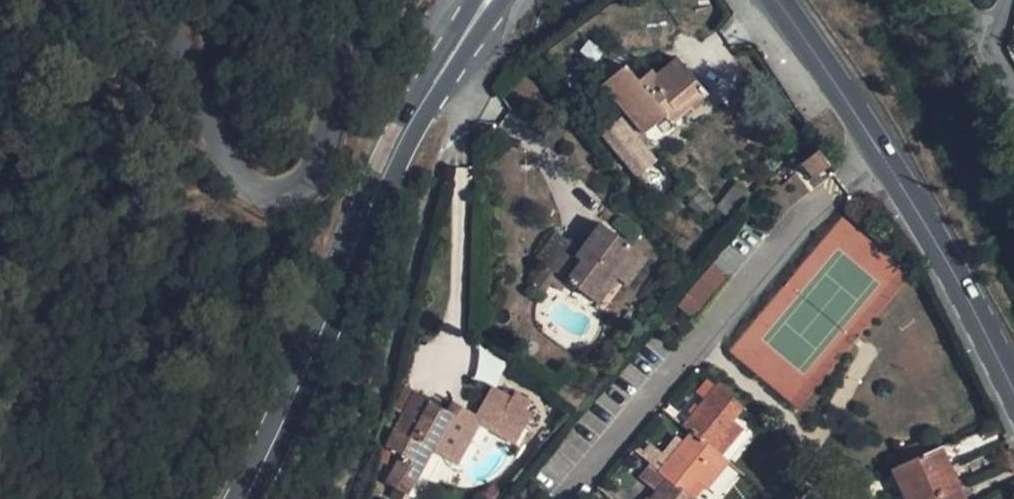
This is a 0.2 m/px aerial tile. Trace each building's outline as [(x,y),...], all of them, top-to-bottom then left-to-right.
[(643,138),(653,130),(666,120),(671,124),(675,121),(707,96),(679,58),(646,83),(631,73),(624,67),(602,86),(643,138)] [(666,120),(653,130),(663,142),(682,129),(675,121),(671,124),(666,120)] [(654,166),(629,134),(613,146),(639,178),(654,166)] [(830,168),(820,152),(802,164),(814,181),(830,168)] [(720,232),(751,196),(737,185),(715,209),(686,176),(676,185),(690,207),(694,204),(720,232)] [(559,277),(581,296),(606,269),(614,277),(636,249),(599,218),(588,231),(577,244),(569,237),(556,225),(532,252),(538,258),(559,277)] [(581,225),(569,237),(577,244),(588,231),(581,225)] [(636,249),(614,277),(624,286),(645,257),(636,249)] [(551,286),(559,277),(538,258),(520,277),(534,289),(543,280),(551,286)] [(690,316),(728,278),(714,265),(677,303),(690,316)] [(606,269),(581,296),(589,302),(614,277),(606,269)] [(475,380),(499,384),(504,356),(480,352),(475,380)] [(682,425),(689,431),(712,450),(733,424),(745,411),(716,386),(682,425)] [(542,413),(547,403),(524,388),(517,400),(542,413)] [(453,416),(417,396),(418,395),(407,389),(394,413),(400,416),(393,431),(384,448),(378,448),(371,462),(380,466),(388,450),(396,454),(394,458),(398,460),(384,487),(408,498),(409,498),(453,416)] [(733,424),(712,450),(721,458),(743,433),(733,424)] [(656,470),(687,497),(698,484),(721,458),(712,450),(689,431),(656,470)] [(891,474),(900,493),(952,469),(943,450),(891,474)] [(721,458),(698,484),(708,492),(730,465),(721,458)] [(649,498),(690,498),(687,497),(656,470),(651,465),(638,479),(655,493),(649,498)] [(902,498),(938,498),(960,489),(952,469),(900,493),(902,498)] [(960,489),(938,498),(965,498),(960,489)]
